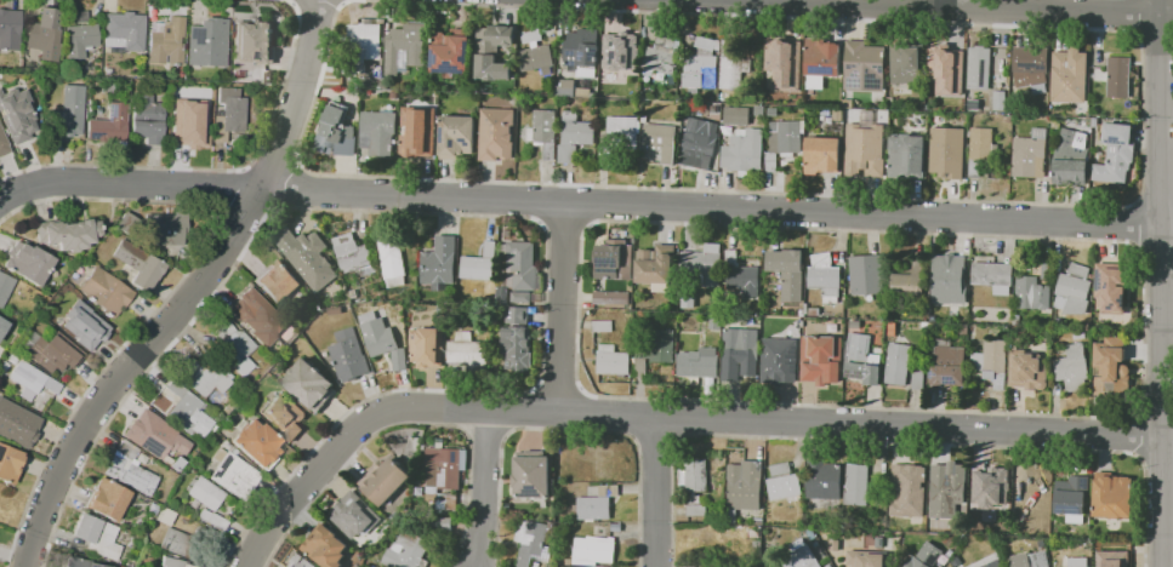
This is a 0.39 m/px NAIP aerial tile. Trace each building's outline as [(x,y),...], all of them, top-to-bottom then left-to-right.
[(25,44),(28,22),(36,23),(40,7),(59,11),(57,27),(61,28),(57,48),(25,44)] [(18,51),(0,50),(0,8),(2,8),(2,10),(21,11),(18,51)] [(68,23),(68,12),(87,11),(87,22),(68,23)] [(103,46),(104,13),(121,13),(121,11),(132,11),(132,15),(143,15),(142,51),(123,51),(123,47),(103,46)] [(148,63),(149,30),(161,31),(163,21),(169,22),(169,15),(184,16),(183,36),(180,36),(180,42),(183,42),(182,64),(167,64),(167,53),(165,53),(164,63),(148,63)] [(234,19),(249,19),(249,15),(264,16),(263,19),(269,19),(269,33),(271,33),(271,36),(272,36),(272,46),(274,46),(274,63),(251,63),(251,59),(247,59),(246,61),(240,61),(239,59),(234,59),(234,19)] [(186,65),(188,25),(199,25),(199,21),(205,21),(205,17),(220,18),(220,19),(226,19),(224,67),(186,65)] [(357,80),(346,80),(346,79),(342,79),(342,63),(348,63),(348,24),(364,23),(364,17),(371,17),(372,23),(380,23),(381,58),(364,58),(365,71),(357,71),(357,80)] [(398,75),(385,75),(386,33),(391,33),(391,27),(404,28),(404,22),(426,23),(425,65),(406,64),(406,70),(398,70),(398,75)] [(68,59),(67,45),(68,45),(66,27),(97,23),(99,45),(91,45),(91,48),(84,50),(85,58),(68,59)] [(512,63),(511,79),(497,79),(497,80),(485,80),(485,78),(476,78),(477,27),(490,28),(490,25),(514,25),(514,45),(500,45),(499,63),(512,63)] [(563,64),(564,41),(568,39),(568,30),(577,31),(577,27),(598,28),(598,44),(597,65),(563,64)] [(468,73),(431,71),(432,44),(432,36),(437,31),(444,31),(446,35),(450,35),(452,35),(451,28),(467,29),(469,36),(468,73)] [(552,73),(542,75),(541,68),(523,71),(518,50),(533,47),(531,41),(524,42),(522,31),(541,28),(543,38),(537,39),(539,46),(550,44),(554,64),(551,65),(552,73)] [(661,35),(679,40),(685,41),(682,53),(676,80),(654,74),(653,78),(645,76),(647,73),(643,71),(649,47),(657,50),(661,35)] [(640,53),(640,87),(622,86),(622,82),(608,82),(608,36),(621,36),(620,48),(628,48),(628,53),(640,53)] [(721,58),(719,90),(706,88),(687,88),(687,75),(688,75),(688,56),(701,57),(702,48),(699,47),(701,36),(721,42),(721,41),(724,42),(724,50),(723,52),(718,50),(717,52),(717,57),(721,58)] [(755,61),(755,74),(746,73),(745,92),(724,91),(725,40),(739,41),(738,59),(746,59),(746,61),(755,61)] [(843,78),(809,76),(810,40),(828,40),(828,42),(844,44),(844,46),(843,78)] [(887,92),(847,91),(849,41),(870,41),(869,47),(888,48),(887,92)] [(798,91),(780,90),(780,82),(768,81),(769,59),(782,61),(784,55),(791,56),(792,44),(802,44),(801,82),(798,82),(798,91)] [(928,84),(895,85),(894,45),(927,44),(928,84)] [(1050,47),(1049,75),(1047,75),(1047,84),(1046,84),(1046,94),(1031,93),(1031,86),(1015,85),(1017,69),(1015,69),(1015,46),(1050,47)] [(995,50),(992,91),(970,90),(973,48),(979,50),(979,47),(989,47),(989,50),(995,50)] [(1089,104),(1055,103),(1057,52),(1072,53),(1072,47),(1083,47),(1083,55),(1092,55),(1089,104)] [(966,90),(932,86),(933,64),(957,67),(958,51),(969,52),(966,90)] [(1133,99),(1110,98),(1111,82),(1099,82),(1099,70),(1111,70),(1112,58),(1134,59),(1133,99)] [(575,79),(575,96),(556,94),(557,78),(575,79)] [(62,85),(82,86),(80,134),(72,134),(72,137),(62,137),(62,134),(53,133),(55,113),(61,113),(62,85)] [(188,97),(189,86),(199,86),(199,87),(211,87),(211,97),(199,97),(199,98),(188,97)] [(12,144),(0,118),(0,91),(1,93),(5,92),(6,90),(10,87),(12,88),(13,87),(16,92),(23,88),(30,101),(27,103),(34,118),(32,120),(35,128),(28,133),(30,137),(12,144)] [(213,143),(213,116),(215,116),(215,110),(223,110),(223,103),(217,103),(218,87),(238,88),(238,97),(245,97),(244,132),(226,131),(226,143),(213,143)] [(998,92),(1009,93),(1009,111),(997,111),(998,92)] [(131,137),(132,104),(131,104),(131,94),(152,94),(152,102),(164,103),(163,145),(146,144),(146,137),(131,137)] [(86,138),(87,119),(108,120),(108,101),(127,102),(124,153),(115,153),(115,141),(106,139),(106,142),(97,141),(97,139),(86,138)] [(357,136),(355,155),(335,154),(336,148),(334,148),(331,154),(325,151),(325,153),(315,149),(318,141),(318,136),(320,133),(324,125),(321,124),(325,111),(326,111),(330,103),(331,104),(332,101),(341,104),(341,103),(349,107),(343,124),(346,126),(355,126),(355,136),(357,136)] [(983,110),(970,110),(970,102),(983,102),(983,110)] [(187,145),(187,104),(210,104),(210,121),(207,121),(207,145),(187,145)] [(516,109),(514,125),(511,125),(511,132),(512,133),(512,139),(511,142),(514,142),(513,158),(512,158),(512,160),(503,159),(503,156),(499,156),(499,160),(480,160),(482,108),(516,109)] [(753,109),(752,126),(728,125),(728,108),(753,109)] [(768,118),(758,116),(759,108),(768,108),(768,118)] [(535,109),(557,110),(554,160),(545,160),(545,144),(535,144),(535,142),(534,142),(534,139),(528,139),(528,127),(534,127),(535,109)] [(596,121),(594,143),(574,142),(574,144),(577,144),(577,162),(559,162),(559,143),(563,144),(564,109),(579,110),(577,121),(596,121)] [(414,113),(432,110),(433,124),(435,143),(432,143),(433,156),(414,159),(412,148),(414,148),(414,145),(403,147),(400,125),(415,124),(414,113)] [(363,111),(397,113),(395,133),(394,133),(394,136),(393,136),(392,156),(370,155),(370,148),(360,148),(363,111)] [(476,116),(473,153),(463,153),(463,155),(457,154),(457,160),(440,159),(442,115),(476,116)] [(714,171),(685,164),(695,116),(725,124),(723,133),(724,133),(718,156),(714,171)] [(611,134),(611,118),(642,119),(642,122),(643,122),(643,134),(639,133),(639,150),(623,149),(623,134),(611,134)] [(780,173),(769,173),(769,154),(775,154),(774,124),(808,122),(808,134),(804,134),(805,154),(797,154),(797,159),(785,159),(785,155),(780,155),(780,173)] [(1097,181),(1098,165),(1111,166),(1114,144),(1107,144),(1110,124),(1138,127),(1135,143),(1140,143),(1137,164),(1135,164),(1134,171),(1132,171),(1131,185),(1097,181)] [(678,166),(666,166),(667,151),(647,149),(649,125),(681,127),(678,166)] [(864,177),(848,177),(850,125),(865,125),(865,130),(876,130),(876,126),(888,126),(888,130),(888,133),(887,160),(888,160),(887,178),(870,177),(870,171),(864,171),(864,177)] [(967,181),(949,181),(949,179),(943,179),(943,174),(934,174),(935,128),(968,130),(967,181)] [(1019,138),(1037,139),(1037,128),(1052,130),(1049,160),(1048,173),(1049,173),(1049,179),(1017,178),(1019,138)] [(974,130),(997,130),(996,145),(1002,145),(1002,162),(984,161),(984,179),(973,179),(974,130)] [(1063,141),(1064,130),(1080,132),(1080,136),(1089,137),(1088,148),(1092,149),(1091,162),(1092,162),(1088,188),(1067,184),(1066,187),(1061,185),(1055,184),(1059,160),(1063,141)] [(725,170),(727,148),(735,148),(735,138),(750,138),(751,131),(767,131),(765,171),(759,171),(759,172),(757,172),(757,173),(753,173),(752,179),(744,178),(744,173),(733,172),(733,170),(725,170)] [(893,178),(894,138),(904,138),(904,137),(905,137),(905,136),(915,136),(915,138),(929,138),(927,172),(927,179),(893,178)] [(821,176),(809,176),(810,138),(844,141),(843,174),(821,173),(821,176)] [(609,145),(599,145),(600,165),(609,165),(609,145)] [(114,228),(124,211),(139,220),(130,237),(114,228)] [(144,214),(173,214),(173,213),(187,213),(186,237),(182,237),(182,246),(144,245),(144,214)] [(36,242),(33,224),(47,222),(47,224),(57,222),(57,224),(61,223),(62,225),(70,223),(72,224),(73,222),(78,222),(79,222),(78,220),(89,219),(89,222),(97,220),(99,234),(97,236),(91,237),(92,242),(85,245),(85,248),(76,250),(75,252),(70,253),(67,251),(67,250),(57,251),(56,242),(45,244),(44,241),(36,242)] [(318,293),(272,236),(275,233),(286,223),(298,239),(304,233),(308,236),(313,233),(315,233),(317,231),(329,246),(321,252),(325,257),(326,256),(332,264),(331,265),(338,275),(318,293)] [(406,284),(389,287),(387,277),(386,279),(377,239),(400,234),(408,274),(405,275),(406,284)] [(345,274),(335,246),(336,246),(334,239),(345,235),(347,242),(357,239),(359,246),(368,244),(377,271),(361,276),(359,269),(345,274)] [(455,282),(448,282),(448,291),(433,291),(433,282),(421,282),(422,251),(435,251),(437,235),(456,235),(456,237),(459,237),(459,262),(455,262),(455,282)] [(110,256),(120,239),(165,264),(160,274),(159,274),(155,280),(154,280),(147,292),(130,282),(136,270),(110,256)] [(633,245),(632,280),(619,279),(596,279),(596,264),(596,250),(598,250),(598,245),(608,245),(609,239),(627,240),(627,245),(633,245)] [(461,277),(462,256),(484,257),(485,240),(496,241),(495,258),(494,258),(492,280),(461,277)] [(2,267),(2,264),(6,258),(7,259),(7,257),(5,254),(10,246),(11,247),(15,241),(19,245),(21,242),(29,248),(30,246),(52,259),(36,287),(6,268),(6,269),(2,267)] [(509,302),(497,302),(497,285),(508,286),(508,253),(501,252),(501,244),(508,244),(508,241),(535,241),(535,265),(537,265),(537,290),(514,288),(514,287),(509,287),(509,302)] [(710,245),(725,246),(725,254),(727,254),(725,290),(708,288),(710,277),(684,276),(685,253),(710,254),(710,245)] [(660,246),(678,246),(678,268),(676,268),(674,285),(639,284),(640,262),(642,252),(643,252),(643,251),(655,251),(655,252),(660,252),(660,246)] [(763,268),(764,297),(747,298),(746,290),(731,290),(730,252),(742,251),(744,268),(763,268)] [(805,303),(786,303),(787,273),(770,273),(771,252),(787,252),(787,251),(796,251),(807,252),(805,273),(807,273),(805,303)] [(815,256),(835,254),(835,264),(835,268),(843,268),(844,290),(843,290),(843,298),(842,298),(842,304),(827,305),(827,298),(826,298),(826,290),(812,290),(812,268),(816,268),(815,256)] [(853,258),(886,256),(887,274),(889,274),(889,281),(887,281),(888,294),(856,297),(853,258)] [(940,258),(952,258),(952,256),(961,256),(961,258),(972,258),(972,274),(970,274),(969,288),(973,288),(972,305),(935,305),(936,258),(940,258)] [(918,259),(928,259),(928,298),(896,297),(896,275),(899,275),(899,270),(918,270),(918,259)] [(278,307),(256,281),(281,260),(303,285),(278,307)] [(1046,260),(1054,262),(1054,280),(1044,280),(1046,260)] [(1018,265),(1017,287),(1014,287),(1014,297),(998,296),(998,286),(976,285),(978,264),(1018,265)] [(1076,264),(1095,270),(1092,282),(1097,284),(1092,303),(1094,303),(1091,316),(1067,316),(1070,313),(1059,309),(1063,297),(1060,296),(1066,275),(1072,277),(1076,264)] [(1135,302),(1134,314),(1115,311),(1116,302),(1099,300),(1103,267),(1105,267),(1105,264),(1117,265),(1117,269),(1134,270),(1132,292),(1131,292),(1129,302),(1135,302)] [(78,288),(85,279),(95,265),(133,292),(124,308),(121,305),(119,309),(119,310),(115,316),(113,316),(112,319),(101,311),(102,309),(84,296),(85,294),(78,288)] [(1,309),(0,308),(0,272),(16,280),(1,309)] [(1054,287),(1053,310),(1052,310),(1050,311),(1044,311),(1042,310),(1019,309),(1020,277),(1042,277),(1041,286),(1054,287)] [(264,348),(249,332),(251,330),(243,322),(241,322),(228,309),(239,298),(237,297),(243,291),(244,291),(249,286),(287,325),(264,348)] [(531,292),(531,302),(512,300),(512,291),(531,292)] [(631,292),(630,304),(626,304),(626,307),(607,305),(607,304),(594,303),(594,291),(631,292)] [(697,309),(685,309),(685,292),(697,292),(697,309)] [(50,321),(62,305),(69,313),(78,303),(95,317),(74,342),(57,328),(58,327),(50,321)] [(329,314),(329,307),(342,305),(343,313),(329,314)] [(529,307),(529,323),(506,322),(507,307),(529,307)] [(359,315),(375,310),(376,317),(383,316),(386,327),(392,326),(398,348),(404,346),(408,363),(395,367),(391,351),(370,356),(361,323),(359,315)] [(8,325),(0,338),(0,319),(8,325)] [(711,331),(713,319),(723,320),(722,332),(711,331)] [(613,320),(613,331),(593,331),(593,320),(613,320)] [(243,377),(235,370),(234,371),(218,353),(223,349),(212,332),(228,321),(234,330),(240,331),(256,345),(245,356),(254,366),(243,377)] [(335,332),(354,326),(364,355),(365,354),(371,372),(357,377),(358,378),(343,383),(342,378),(340,379),(329,346),(338,343),(335,332)] [(411,348),(411,326),(444,327),(443,346),(444,346),(443,367),(410,366),(411,348)] [(531,368),(529,368),(529,376),(514,376),(514,368),(506,368),(507,354),(503,354),(503,337),(503,328),(512,328),(512,326),(529,327),(529,331),(533,331),(531,340),(533,340),(533,346),(531,346),(531,351),(533,353),(531,368)] [(79,338),(96,327),(102,337),(85,348),(79,338)] [(761,378),(745,377),(745,365),(744,365),(742,383),(725,382),(728,330),(762,331),(761,378)] [(49,373),(24,353),(38,337),(45,343),(55,331),(84,354),(70,370),(63,363),(57,371),(53,367),(49,373)] [(448,362),(448,340),(456,340),(457,331),(472,331),(473,340),(489,342),(488,363),(486,363),(486,368),(467,368),(467,362),(448,362)] [(677,363),(656,363),(657,331),(677,331),(677,363)] [(1088,331),(1089,339),(1077,340),(1076,332),(1088,331)] [(852,354),(853,342),(854,333),(876,336),(873,355),(884,356),(883,367),(886,367),(884,388),(870,385),(870,380),(850,378),(852,363),(850,363),(852,354)] [(1109,337),(1128,338),(1128,349),(1129,349),(1129,365),(1131,366),(1132,367),(1133,370),(1134,371),(1133,373),(1132,376),(1133,376),(1133,396),(1098,395),(1099,377),(1107,378),(1107,376),(1104,377),(1104,367),(1097,366),(1099,343),(1109,344),(1109,337)] [(805,384),(807,340),(812,340),(812,338),(838,339),(838,340),(845,340),(844,383),(842,383),(842,385),(828,385),(828,389),(819,389),(819,384),(805,384)] [(801,384),(785,384),(785,386),(765,386),(767,339),(802,340),(801,384)] [(968,388),(940,386),(940,385),(934,385),(934,384),(934,366),(938,366),(939,340),(955,340),(955,349),(969,349),(968,388)] [(1008,393),(997,391),(997,382),(986,380),(986,373),(974,372),(975,355),(987,355),(989,342),(1010,342),(1009,374),(1008,393)] [(631,353),(631,374),(598,374),(598,351),(600,351),(600,344),(616,344),(616,353),(631,353)] [(1089,390),(1070,394),(1069,380),(1060,382),(1058,361),(1071,359),(1069,346),(1087,344),(1088,356),(1089,356),(1092,378),(1092,380),(1088,380),(1089,390)] [(682,377),(682,355),(685,355),(685,354),(695,354),(695,353),(704,353),(704,349),(721,349),(721,356),(722,356),(722,378),(682,377)] [(1013,373),(1014,351),(1046,353),(1044,391),(1035,391),(1035,374),(1013,373)] [(910,386),(888,384),(892,354),(913,356),(910,386)] [(203,399),(187,384),(190,380),(181,376),(189,357),(200,362),(199,365),(203,367),(209,360),(232,382),(220,394),(213,386),(203,399)] [(318,412),(283,382),(290,373),(290,370),(292,367),(295,367),(297,365),(297,361),(301,357),(303,357),(335,383),(331,389),(335,393),(325,402),(326,403),(318,412)] [(650,379),(638,379),(638,359),(650,359),(650,379)] [(7,378),(19,360),(61,386),(56,395),(41,386),(35,395),(34,394),(28,402),(17,396),(23,388),(7,378)] [(927,391),(916,391),(916,371),(928,371),(927,391)] [(188,434),(165,414),(178,397),(165,388),(172,379),(203,403),(192,416),(199,422),(188,434)] [(292,442),(261,414),(281,390),(306,412),(306,417),(302,420),(298,420),(297,423),(304,429),(292,442)] [(29,448),(0,434),(0,399),(39,418),(32,431),(36,434),(29,448)] [(230,441),(234,436),(234,434),(238,430),(240,430),(250,418),(258,425),(261,423),(280,440),(274,447),(278,451),(267,463),(266,462),(260,468),(230,441)] [(125,439),(137,420),(171,442),(159,460),(125,439)] [(148,497),(102,474),(112,454),(124,460),(125,458),(114,451),(119,442),(121,442),(123,440),(138,451),(130,462),(129,463),(158,477),(148,497)] [(574,462),(564,463),(563,442),(574,442),(574,462)] [(12,485),(0,480),(0,445),(22,453),(21,457),(23,457),(12,485)] [(615,479),(593,479),(593,446),(615,446),(615,479)] [(226,489),(209,477),(218,463),(211,458),(218,447),(226,452),(226,451),(258,472),(252,481),(238,471),(226,489)] [(467,449),(466,470),(460,469),(460,489),(438,488),(438,493),(456,493),(456,509),(437,509),(437,503),(426,502),(427,464),(425,464),(426,447),(460,448),(460,449),(467,449)] [(514,498),(514,487),(513,487),(513,475),(514,475),(514,457),(517,457),(517,452),(524,452),(524,451),(545,451),(545,457),(548,457),(550,497),(514,498)] [(391,457),(411,476),(382,506),(361,487),(363,486),(359,482),(381,459),(385,463),(391,457)] [(172,469),(178,460),(183,465),(177,472),(172,469)] [(689,486),(689,470),(688,462),(711,460),(711,493),(700,493),(700,497),(704,497),(704,506),(710,506),(711,517),(690,517),(690,493),(689,493),(689,486)] [(746,462),(762,462),(762,464),(765,464),(764,510),(740,510),(740,523),(730,523),(731,465),(746,465),(746,462)] [(793,463),(795,474),(775,477),(773,466),(793,463)] [(847,500),(812,500),(812,465),(816,465),(816,463),(832,463),(832,465),(848,465),(847,500)] [(933,519),(935,465),(951,466),(952,463),(960,463),(960,465),(969,466),(968,505),(960,505),(960,520),(933,519)] [(849,505),(852,465),(872,466),(871,506),(849,505)] [(894,516),(894,504),(899,504),(899,494),(894,494),(895,465),(919,466),(919,468),(927,468),(928,468),(930,468),(929,483),(926,483),(926,488),(929,488),(928,519),(894,516)] [(1053,492),(1052,522),(1020,522),(1021,491),(1026,491),(1030,470),(1047,475),(1047,476),(1052,479),(1049,487),(1050,492),(1053,492)] [(1015,472),(1014,506),(996,505),(997,491),(974,491),(975,471),(1015,472)] [(1100,474),(1116,474),(1116,477),(1133,479),(1133,480),(1137,480),(1134,517),(1126,517),(1126,519),(1097,517),(1098,481),(1099,481),(1100,474)] [(186,493),(187,492),(183,489),(192,479),(194,481),(198,475),(224,493),(211,511),(186,493)] [(802,475),(805,496),(778,500),(774,481),(802,475)] [(85,506),(91,491),(93,492),(95,488),(93,487),(99,476),(130,493),(114,522),(85,506)] [(1059,482),(1072,482),(1072,477),(1093,477),(1092,509),(1088,508),(1087,516),(1086,516),(1086,525),(1071,523),(1071,515),(1058,515),(1059,482)] [(619,483),(619,496),(599,496),(598,485),(619,483)] [(423,487),(423,494),(415,493),(416,486),(423,487)] [(382,519),(371,529),(369,527),(364,532),(364,531),(358,536),(358,534),(353,539),(330,517),(332,515),(331,514),(337,509),(335,506),(352,488),(382,519)] [(610,497),(611,519),(579,519),(577,497),(610,497)] [(161,506),(175,514),(167,527),(154,520),(161,506)] [(197,517),(201,509),(210,514),(211,512),(228,522),(223,531),(197,517)] [(72,537),(80,512),(118,527),(112,543),(121,546),(115,561),(85,549),(87,543),(72,537)] [(449,517),(449,532),(431,532),(431,516),(449,517)] [(533,554),(530,566),(517,566),(523,542),(514,540),(518,523),(522,525),(522,520),(526,521),(526,520),(548,525),(547,528),(542,556),(533,554)] [(342,566),(343,566),(324,566),(308,555),(309,554),(301,548),(321,521),(338,534),(336,536),(348,545),(343,552),(346,555),(341,562),(343,563),(342,566)] [(625,526),(625,533),(615,532),(615,525),(625,526)] [(159,548),(167,527),(192,538),(198,527),(218,537),(212,550),(197,543),(188,561),(159,548)] [(751,538),(751,529),(762,531),(761,538),(751,538)] [(429,561),(427,566),(421,566),(418,566),(391,566),(381,562),(388,548),(391,549),(394,542),(395,543),(402,531),(410,534),(411,533),(431,543),(422,557),(429,561)] [(609,537),(615,538),(615,542),(616,542),(614,563),(596,561),(596,566),(573,563),(576,537),(587,538),(587,536),(609,538),(609,537)] [(812,545),(824,566),(788,566),(784,560),(797,554),(793,546),(805,539),(809,546),(812,545)] [(887,549),(879,549),(879,539),(888,539),(887,549)] [(833,540),(843,540),(843,552),(833,551),(833,540)] [(947,552),(937,566),(909,566),(916,556),(919,559),(930,542),(947,552)] [(1133,546),(1132,556),(1114,556),(1115,545),(1133,546)] [(304,557),(317,566),(283,566),(285,563),(285,562),(290,555),(291,556),(295,550),(303,556),(298,562),(301,563),(304,557)] [(892,554),(891,566),(856,566),(850,566),(852,551),(873,552),(873,554),(892,554)] [(1049,552),(1053,566),(1031,566),(1029,557),(1049,552)] [(187,565),(198,566),(164,566),(159,565),(161,555),(187,562),(187,565)] [(72,556),(109,566),(67,566),(68,561),(70,561),(72,556)] [(1003,557),(1008,566),(984,566),(1003,557)] [(1092,557),(1092,566),(1074,566),(1074,559),(1092,557)]
